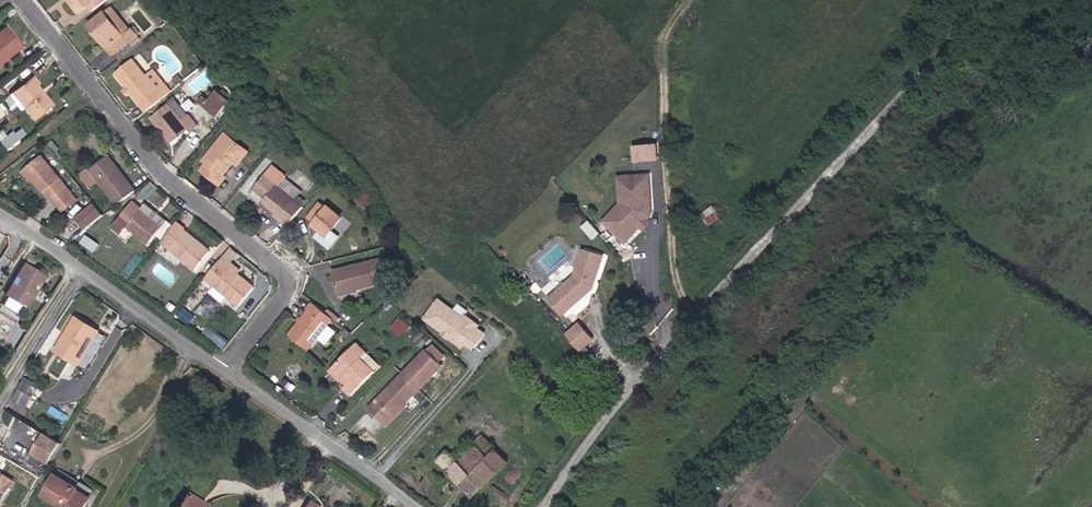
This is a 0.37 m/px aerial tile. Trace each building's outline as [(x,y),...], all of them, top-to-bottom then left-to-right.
[(99,0),(77,0),(86,11),(99,0)] [(133,28),(139,23),(123,3),(117,7),(133,28)] [(139,23),(133,28),(117,7),(96,25),(102,31),(106,28),(123,48),(137,37),(143,44),(152,36),(141,22),(139,23)] [(119,52),(123,48),(106,28),(102,31),(119,52)] [(17,51),(2,31),(0,33),(0,62),(1,63),(17,51)] [(158,107),(181,88),(163,67),(157,72),(141,55),(124,70),(158,107)] [(40,116),(58,101),(42,83),(45,81),(38,73),(18,90),(40,116)] [(238,99),(245,91),(238,84),(231,92),(238,99)] [(69,99),(77,94),(70,85),(62,90),(69,99)] [(227,117),(241,102),(238,99),(231,92),(229,90),(214,106),(227,117)] [(204,126),(209,122),(186,94),(161,115),(181,138),(200,122),(204,126)] [(4,146),(26,138),(22,127),(0,135),(4,146)] [(244,155),(254,144),(234,129),(213,155),(217,158),(210,167),(228,182),(235,174),(231,171),(244,155)] [(633,145),(635,162),(661,159),(659,142),(633,145)] [(244,155),(248,158),(258,147),(254,144),(244,155)] [(126,198),(145,182),(117,148),(98,164),(106,174),(126,198)] [(47,154),(31,166),(37,174),(47,187),(49,186),(56,194),(58,193),(68,206),(80,196),(47,154)] [(319,200),(292,178),(301,167),(288,157),(269,179),(282,190),(287,194),(282,201),(304,219),(319,200)] [(98,181),(106,174),(98,164),(96,162),(88,169),(98,181)] [(34,177),(37,174),(31,166),(28,169),(34,177)] [(651,183),(629,184),(630,214),(609,236),(624,253),(640,238),(647,232),(652,221),(651,183)] [(630,214),(629,184),(621,185),(622,214),(604,230),(609,236),(630,214)] [(115,201),(110,204),(98,189),(93,192),(97,196),(109,212),(118,205),(115,201)] [(276,196),(282,201),(287,194),(282,190),(276,196)] [(78,211),(91,227),(109,212),(97,196),(78,211)] [(357,231),(346,221),(354,212),(336,196),(329,203),(334,208),(327,214),(331,219),(325,225),(345,244),(357,231)] [(148,245),(170,224),(146,201),(118,230),(126,237),(133,230),(148,245)] [(321,210),(327,214),(334,208),(329,203),(321,210)] [(714,203),(701,214),(710,225),(723,215),(714,203)] [(218,248),(182,220),(167,240),(178,248),(181,244),(191,252),(188,256),(202,267),(218,248)] [(640,238),(643,242),(650,236),(647,232),(640,238)] [(587,240),(597,253),(604,247),(594,234),(587,240)] [(188,256),(191,252),(181,244),(178,248),(188,256)] [(226,259),(232,264),(243,251),(237,246),(226,259)] [(248,307),(263,288),(232,264),(226,259),(212,278),(248,307)] [(390,282),(398,280),(393,260),(347,272),(352,292),(373,287),(373,289),(391,285),(390,282)] [(557,306),(569,322),(593,304),(605,273),(582,264),(570,296),(557,306)] [(23,305),(41,275),(21,265),(4,294),(8,296),(2,306),(16,314),(22,304),(23,305)] [(353,298),(374,293),(373,289),(373,287),(352,292),(353,298)] [(297,334),(317,352),(343,322),(334,314),(323,305),(297,334)] [(550,311),(562,327),(569,322),(557,306),(550,311)] [(481,362),(493,350),(485,341),(485,335),(478,327),(472,328),(453,310),(438,325),(471,359),(475,355),(481,362)] [(350,322),(336,311),(334,314),(343,322),(347,325),(350,322)] [(52,352),(74,365),(98,329),(76,315),(52,352)] [(401,315),(391,327),(402,335),(411,324),(401,315)] [(74,365),(81,370),(104,333),(98,329),(74,365)] [(422,345),(429,352),(437,344),(431,337),(422,345)] [(578,338),(565,348),(577,364),(590,354),(578,338)] [(340,399),(349,409),(382,380),(371,367),(378,360),(367,347),(333,376),(342,387),(347,393),(340,399)] [(445,352),(437,360),(444,367),(453,359),(445,352)] [(382,380),(390,374),(378,360),(371,367),(382,380)] [(389,419),(396,425),(410,413),(440,385),(438,382),(449,372),(444,367),(437,360),(376,416),(384,424),(389,419)] [(339,389),(342,387),(333,376),(329,379),(339,389)] [(40,402),(46,391),(23,377),(8,400),(19,406),(26,395),(40,402)] [(384,424),(395,435),(414,417),(410,413),(396,425),(389,419),(384,424)] [(50,462),(61,440),(42,431),(31,454),(50,462)] [(495,456),(502,448),(490,435),(481,444),(495,456)] [(481,499),(516,461),(502,448),(495,456),(481,444),(466,459),(455,450),(443,462),(481,499)] [(19,483),(21,478),(0,467),(0,473),(19,483)] [(19,483),(0,473),(0,494),(10,499),(19,483)] [(63,475),(52,492),(74,506),(92,506),(98,497),(63,475)] [(714,505),(698,493),(687,506),(713,506),(714,505)] [(193,495),(185,506),(211,506),(193,495)]
